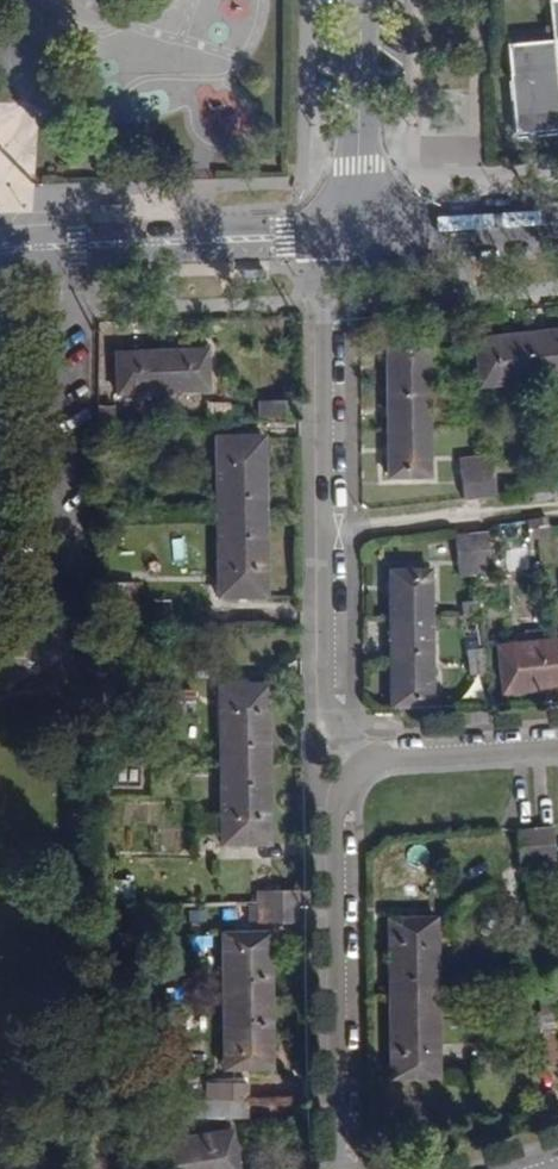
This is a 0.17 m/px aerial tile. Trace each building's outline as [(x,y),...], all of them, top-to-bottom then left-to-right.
[(552,37),(506,43),(515,133),(557,128),(557,0),(548,0),(552,37)] [(526,334),(531,381),(557,378),(557,330),(526,334)] [(480,387),(531,381),(526,334),(475,339),(480,387)] [(386,341),(386,386),(428,385),(427,341),(386,341)] [(207,390),(206,350),(115,353),(117,393),(207,390)] [(386,386),(386,432),(428,431),(428,385),(386,386)] [(299,417),(299,400),(260,401),(260,417),(299,417)] [(207,421),(240,420),(240,406),(229,406),(229,403),(207,403),(207,421)] [(429,475),(428,431),(386,432),(386,476),(429,475)] [(266,595),(264,437),(216,437),(217,595),(266,595)] [(490,456),(476,457),(479,496),(495,494),(490,456)] [(462,498),(479,496),(476,457),(459,459),(462,498)] [(541,483),(540,468),(529,469),(530,485),(541,483)] [(528,540),(537,538),(548,537),(546,517),(526,519),(528,538),(528,540)] [(475,572),(470,533),(454,535),(459,574),(475,572)] [(541,572),(537,538),(528,540),(528,538),(512,539),(516,576),(541,572)] [(430,571),(389,570),(391,706),(432,705),(430,571)] [(464,615),(479,614),(477,600),(462,602),(464,615)] [(525,630),(526,642),(549,640),(547,628),(525,630)] [(557,687),(557,639),(549,640),(555,687),(557,687)] [(503,693),(555,687),(549,640),(526,642),(497,646),(503,693)] [(489,707),(483,649),(466,650),(470,708),(489,707)] [(269,843),(267,685),(218,685),(220,843),(269,843)] [(137,720),(138,688),(107,688),(106,720),(137,720)] [(139,786),(140,755),(111,755),(111,786),(139,786)] [(146,811),(146,796),(132,796),(131,811),(146,811)] [(552,854),(552,824),(532,826),(532,830),(534,855),(552,854)] [(534,855),(532,830),(516,831),(519,870),(536,869),(534,855)] [(258,891),(258,902),(296,902),(296,890),(258,891)] [(296,922),(296,902),(258,902),(257,922),(296,922)] [(389,999),(436,999),(435,919),(388,920),(389,999)] [(223,1002),(269,1001),(269,934),(221,934),(223,1002)] [(545,975),(535,977),(543,1034),(539,1034),(543,1067),(557,1065),(557,1058),(545,975)] [(436,999),(389,999),(390,1076),(437,1076),(436,999)] [(270,1067),(269,1001),(223,1002),(224,1068),(270,1067)] [(246,1100),(245,1083),(207,1083),(207,1101),(246,1100)] [(162,1117),(246,1117),(246,1100),(207,1101),(162,1101),(162,1117)] [(231,1131),(152,1144),(156,1168),(237,1168),(231,1131)]
